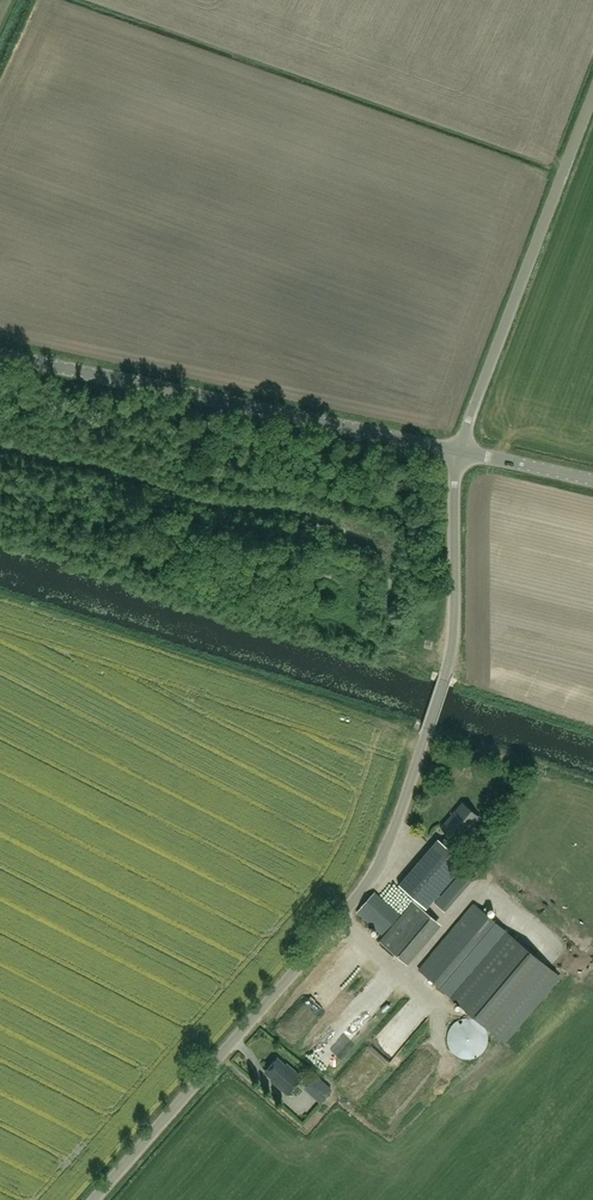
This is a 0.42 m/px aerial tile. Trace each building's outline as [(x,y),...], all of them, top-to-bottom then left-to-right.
[(493,131),(503,132),(504,125),(494,124),(493,131)] [(441,841),(442,842),(450,848),(456,839),(458,841),(478,817),(463,803),(442,827),(449,833),(441,841)] [(399,884),(426,907),(465,862),(438,839),(399,884)] [(382,934),(400,914),(375,892),(357,912),(382,934)] [(446,909),(454,904),(448,894),(440,899),(446,909)] [(380,941),(402,960),(436,920),(413,901),(380,941)] [(559,975),(513,936),(474,904),(419,969),(504,1041),(559,975)] [(289,1068),(277,1058),(265,1072),(273,1078),(271,1080),(287,1094),(302,1077),(290,1067),(289,1068)] [(331,1089),(323,1082),(315,1092),(323,1099),(331,1089)]
